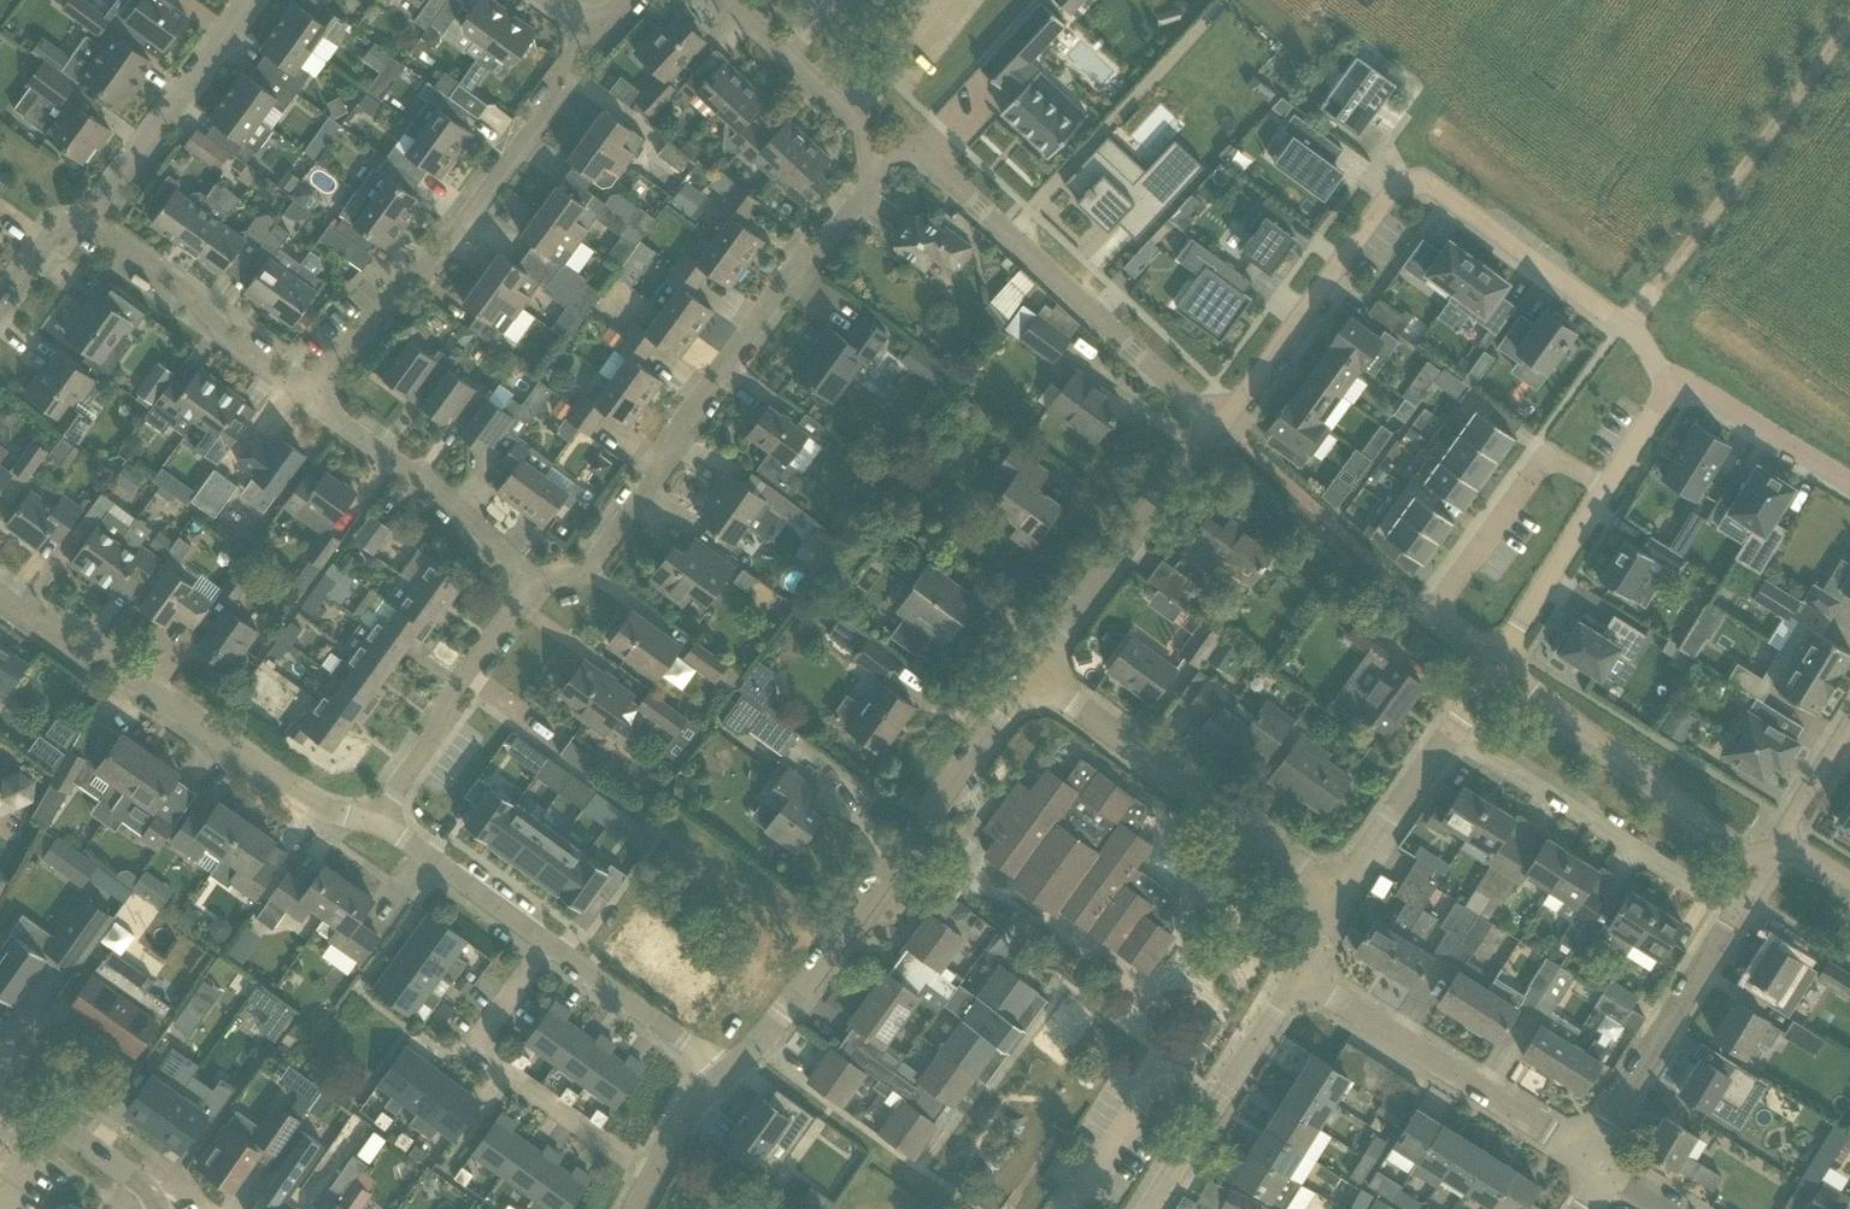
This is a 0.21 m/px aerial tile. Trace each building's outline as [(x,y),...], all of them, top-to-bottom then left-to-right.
[(101,37),(113,20),(87,0),(55,0),(64,7),(63,9),(101,37)] [(165,48),(188,17),(171,5),(175,0),(123,0),(118,6),(115,21),(114,23),(143,45),(149,37),(165,48)] [(426,29),(431,23),(448,0),(431,0),(415,21),(426,29)] [(444,33),(466,4),(461,0),(448,0),(431,23),(444,33)] [(477,59),(507,18),(506,9),(493,0),(479,0),(466,17),(463,22),(464,30),(475,38),(466,51),(477,59)] [(292,6),(278,26),(311,50),(312,49),(323,34),(334,43),(348,23),(339,16),(319,2),(311,13),(295,2),(292,6)] [(1066,25),(1041,2),(980,68),(1004,91),(1009,86),(1018,94),(1001,112),(1049,156),(1078,125),(1039,90),(1049,79),(1031,62),(1066,25)] [(477,59),(476,60),(488,68),(499,76),(509,63),(517,61),(527,48),(535,46),(533,29),(516,16),(507,18),(477,59)] [(637,103),(652,117),(676,91),(677,90),(667,80),(704,40),(679,17),(666,32),(661,27),(636,53),(662,77),(637,103)] [(278,26),(261,49),(277,60),(268,72),(297,93),(311,74),(300,66),(311,50),(278,26)] [(103,93),(123,107),(137,87),(134,85),(151,62),(131,48),(112,34),(102,47),(87,36),(62,70),(78,81),(80,77),(103,93)] [(43,37),(32,52),(44,61),(59,72),(70,57),(43,37)] [(376,42),(363,59),(381,72),(393,56),(376,42)] [(1397,84),(1357,55),(1319,107),(1359,136),(1397,84)] [(677,90),(676,91),(687,102),(697,93),(698,94),(717,111),(746,80),(725,60),(706,80),(696,70),(677,90)] [(44,61),(27,85),(31,87),(64,111),(47,135),(63,147),(83,161),(95,144),(99,147),(105,139),(111,131),(95,119),(65,98),(72,89),(75,84),(59,72),(44,61)] [(227,96),(260,120),(261,120),(271,105),(283,113),(297,93),(268,72),(260,84),(244,72),(227,96)] [(611,92),(632,103),(641,86),(620,75),(611,92)] [(377,76),(367,90),(381,100),(391,87),(377,76)] [(738,150),(739,151),(759,130),(768,119),(758,110),(767,100),(746,80),(709,120),(710,121),(718,112),(727,121),(724,149),(738,150)] [(418,113),(411,123),(457,156),(474,134),(461,125),(470,112),(449,97),(448,96),(437,88),(428,81),(418,95),(427,101),(418,113)] [(457,87),(449,97),(470,112),(479,118),(488,105),(481,101),(470,93),(458,84),(457,87)] [(227,96),(210,119),(215,123),(226,131),(217,142),(226,149),(245,163),(254,151),(256,153),(274,130),(261,120),(260,120),(227,96)] [(327,104),(335,119),(349,112),(341,97),(327,104)] [(1281,97),(1271,108),(1285,117),(1293,105),(1281,97)] [(586,135),(627,165),(645,139),(604,109),(586,135)] [(1343,149),(1294,113),(1283,129),(1292,136),(1273,163),(1324,200),(1345,172),(1333,163),(1343,149)] [(752,160),(773,179),(780,171),(810,139),(788,119),(769,139),(759,130),(739,151),(751,162),(752,160)] [(386,158),(419,182),(428,170),(441,179),(457,156),(411,123),(405,132),(386,158)] [(183,146),(218,171),(231,153),(196,128),(183,146)] [(593,180),(602,187),(612,185),(627,165),(586,135),(568,160),(594,179),(593,180)] [(780,171),(773,179),(786,191),(794,182),(813,201),(827,186),(816,175),(831,159),(810,139),(780,171)] [(1097,148),(1064,183),(1080,198),(1077,201),(1100,223),(1109,231),(1117,222),(1136,239),(1204,166),(1174,139),(1134,182),(1097,148)] [(659,155),(681,171),(690,159),(669,140),(659,155)] [(181,149),(174,160),(180,164),(188,163),(192,156),(181,149)] [(317,161),(328,168),(336,158),(324,150),(317,161)] [(374,167),(357,190),(371,201),(386,211),(406,226),(423,203),(411,194),(403,188),(411,177),(386,158),(378,170),(374,167)] [(708,184),(709,184),(715,176),(698,160),(694,164),(689,170),(694,173),(708,184)] [(151,223),(175,240),(207,196),(207,195),(201,191),(192,192),(188,197),(177,189),(181,184),(169,174),(152,198),(163,206),(151,223)] [(282,184),(292,191),(298,183),(288,175),(282,184)] [(175,240),(198,257),(223,223),(223,224),(241,198),(217,181),(207,195),(207,196),(175,240)] [(303,182),(294,194),(308,203),(316,191),(303,182)] [(671,203),(689,217),(705,195),(688,182),(671,203)] [(539,210),(580,240),(596,218),(599,215),(586,205),(579,200),(558,185),(539,210)] [(727,197),(750,214),(759,202),(736,185),(734,187),(727,197)] [(344,216),(336,228),(355,242),(361,247),(369,235),(376,241),(389,250),(406,226),(386,211),(371,201),(357,190),(340,213),(344,216)] [(606,205),(646,234),(656,220),(620,194),(611,196),(605,204),(606,205)] [(1188,227),(1203,201),(1189,194),(1175,220),(1188,227)] [(587,203),(586,205),(599,215),(606,205),(605,204),(593,195),(587,203)] [(713,240),(748,265),(764,242),(742,225),(750,214),(727,197),(718,209),(729,218),(713,240)] [(1286,231),(1295,218),(1267,197),(1244,227),(1252,234),(1240,251),(1270,273),(1296,238),(1285,231),(1286,231)] [(646,234),(606,205),(599,215),(596,218),(636,247),(646,234)] [(539,210),(521,235),(533,244),(561,264),(563,261),(564,262),(580,240),(539,210)] [(198,257),(222,274),(236,255),(240,250),(251,258),(248,263),(279,221),(271,214),(258,216),(248,230),(236,233),(223,224),(223,223),(198,257)] [(905,257),(925,271),(935,257),(952,269),(956,264),(958,266),(973,246),(947,226),(944,231),(923,216),(909,215),(893,237),(895,251),(898,252),(895,257),(902,262),(905,257)] [(245,291),(269,308),(301,265),(300,264),(280,248),(291,235),(278,224),(280,221),(279,221),(248,263),(259,271),(245,291)] [(1433,237),(1443,246),(1456,231),(1446,223),(1433,237)] [(355,242),(336,228),(330,224),(319,239),(344,257),(355,242)] [(1205,330),(1220,342),(1252,299),(1244,293),(1252,282),(1192,237),(1176,258),(1178,259),(1180,257),(1212,280),(1188,315),(1206,329),(1205,330)] [(1477,260),(1450,240),(1441,252),(1423,238),(1402,266),(1424,283),(1429,276),(1453,293),(1477,260)] [(1149,239),(1136,254),(1147,264),(1160,250),(1149,239)] [(708,272),(731,288),(748,265),(713,240),(697,262),(686,254),(676,267),(699,283),(708,272)] [(269,308),(293,325),(324,283),(315,277),(321,269),(320,258),(311,250),(300,264),(301,265),(269,308)] [(481,278),(522,308),(541,282),(500,252),(481,278)] [(1500,295),(1509,283),(1477,260),(1453,293),(1448,300),(1496,335),(1516,306),(1500,295)] [(561,264),(553,275),(554,276),(578,294),(586,282),(588,280),(576,271),(564,262),(563,261),(561,264)] [(651,301),(662,309),(697,334),(713,311),(691,295),(699,283),(676,267),(651,301)] [(991,302),(1009,319),(1037,282),(1022,268),(991,302)] [(543,289),(583,318),(593,304),(578,294),(554,276),(553,275),(543,289)] [(469,328),(494,346),(505,332),(522,308),(481,278),(463,303),(479,314),(469,328)] [(586,282),(578,294),(593,304),(601,293),(586,282)] [(96,296),(67,336),(90,353),(84,360),(108,378),(118,364),(107,356),(124,333),(129,337),(137,326),(146,314),(114,290),(105,302),(96,296)] [(1378,301),(1369,313),(1399,335),(1408,323),(1378,301)] [(657,342),(679,359),(697,334),(662,309),(646,332),(635,324),(626,336),(649,353),(657,342)] [(1535,325),(1521,314),(1497,347),(1521,364),(1526,357),(1546,371),(1575,332),(1569,327),(1572,323),(1555,311),(1552,315),(1546,310),(1535,325)] [(301,314),(294,325),(303,331),(311,321),(301,314)] [(1023,335),(1020,338),(1052,362),(1055,359),(1070,339),(1045,320),(1037,315),(1023,335)] [(1379,338),(1350,317),(1330,345),(1331,346),(1360,367),(1373,377),(1399,341),(1384,330),(1379,338)] [(794,374),(835,404),(867,359),(869,360),(887,335),(864,318),(847,341),(828,327),(794,374)] [(462,325),(456,333),(458,341),(466,347),(475,335),(462,325)] [(611,380),(646,405),(662,382),(640,365),(649,353),(626,336),(616,329),(608,341),(617,347),(616,349),(627,358),(611,380)] [(1488,330),(1481,340),(1488,345),(1495,335),(1488,330)] [(421,407),(422,408),(428,399),(451,369),(450,369),(455,362),(438,349),(431,358),(410,342),(382,379),(403,395),(410,387),(426,399),(421,407)] [(949,369),(914,343),(901,361),(936,387),(949,369)] [(1340,394),(1360,367),(1331,346),(1312,374),(1340,394)] [(50,422),(80,444),(96,421),(73,404),(80,395),(85,398),(97,382),(59,355),(43,378),(39,375),(26,393),(55,414),(50,422)] [(527,361),(522,367),(534,375),(538,370),(527,361)] [(1432,361),(1424,372),(1435,379),(1443,368),(1432,361)] [(155,404),(144,418),(164,433),(179,413),(194,424),(223,385),(200,368),(185,388),(173,379),(158,398),(155,404)] [(460,436),(467,427),(467,428),(489,398),(451,369),(428,399),(422,408),(442,423),(448,415),(465,428),(460,436)] [(1445,369),(1435,383),(1443,389),(1453,375),(1445,369)] [(1074,428),(1095,443),(1123,405),(1077,371),(1061,392),(1048,409),(1074,428)] [(1340,394),(1312,374),(1292,401),(1320,421),(1340,394)] [(575,406),(597,423),(605,412),(628,429),(646,405),(611,380),(595,402),(584,394),(575,406)] [(488,444),(506,456),(519,438),(518,438),(535,416),(553,391),(540,381),(521,406),(512,399),(504,410),(489,398),(467,428),(467,427),(460,436),(481,452),(488,444)] [(143,385),(136,394),(137,395),(138,396),(150,405),(151,405),(152,406),(159,396),(158,396),(144,386),(143,385)] [(201,450),(218,463),(243,430),(230,420),(244,401),(223,385),(186,436),(182,441),(196,451),(201,450)] [(1515,437),(1489,418),(1497,406),(1470,386),(1459,400),(1475,412),(1460,433),(1497,461),(1498,460),(1497,460),(1513,438),(1514,438),(1515,437)] [(962,393),(948,410),(962,422),(976,404),(962,393)] [(563,399),(553,412),(563,419),(573,407),(563,399)] [(1290,399),(1270,427),(1298,448),(1290,460),(1301,468),(1329,430),(1331,431),(1331,429),(1320,421),(1292,401),(1290,399)] [(1404,399),(1393,414),(1404,422),(1409,415),(1415,406),(1410,403),(1404,399)] [(597,423),(575,406),(566,418),(589,435),(597,423)] [(769,407),(748,435),(768,450),(771,452),(757,470),(792,495),(806,476),(796,469),(788,463),(808,436),(797,427),(769,407)] [(1432,413),(1425,408),(1413,423),(1421,429),(1432,413)] [(1381,424),(1360,452),(1371,460),(1391,432),(1388,429),(1381,424)] [(13,468),(28,480),(48,452),(38,445),(47,433),(36,425),(26,439),(31,443),(13,468)] [(822,425),(812,438),(816,441),(826,448),(835,435),(826,428),(822,425)] [(1695,426),(1663,477),(1696,498),(1728,447),(1695,426)] [(135,433),(120,453),(134,463),(145,449),(140,446),(144,440),(135,433)] [(1497,461),(1460,433),(1449,448),(1437,439),(1428,452),(1478,488),(1478,487),(1496,461),(1497,461)] [(50,456),(69,466),(80,445),(61,435),(50,456)] [(255,476),(277,493),(304,457),(281,440),(273,450),(256,438),(238,462),(255,475),(255,476)] [(497,492),(516,506),(549,460),(519,438),(506,456),(502,461),(513,470),(497,492)] [(1012,536),(1030,549),(1061,506),(1042,492),(1037,488),(1048,473),(1014,448),(1002,465),(1016,475),(993,506),(1019,525),(1012,536)] [(1477,488),(1478,488),(1428,452),(1428,453),(1430,454),(1406,487),(1433,506),(1442,495),(1462,509),(1463,508),(1477,488)] [(516,506),(544,526),(563,500),(576,482),(549,460),(516,506)] [(127,463),(114,479),(133,494),(146,477),(127,463)] [(1761,468),(1757,466),(1729,511),(1753,527),(1734,558),(1759,574),(1787,530),(1772,521),(1793,488),(1775,477),(1778,473),(1763,464),(1761,468)] [(11,474),(0,466),(0,489),(11,474)] [(1379,468),(1373,477),(1382,483),(1388,474),(1379,468)] [(196,493),(191,500),(215,517),(238,486),(214,469),(196,493)] [(310,472),(284,507),(296,515),(304,504),(334,526),(335,526),(343,514),(357,495),(343,484),(342,487),(325,474),(320,480),(310,472)] [(720,533),(734,543),(746,527),(762,539),(763,538),(763,537),(767,536),(775,526),(783,515),(793,522),(802,510),(753,474),(744,486),(727,473),(716,488),(721,491),(700,519),(720,533)] [(856,494),(880,497),(883,477),(859,473),(856,494)] [(1335,477),(1322,495),(1336,508),(1350,489),(1335,477)] [(576,482),(563,500),(572,507),(585,489),(576,482)] [(187,505),(191,500),(194,496),(196,493),(186,485),(177,497),(187,505)] [(1453,522),(1453,521),(1406,487),(1391,507),(1439,542),(1439,541),(1452,522),(1453,522)] [(6,525),(37,548),(48,533),(60,542),(74,522),(83,510),(63,496),(55,507),(33,490),(21,506),(6,525)] [(85,543),(70,563),(93,579),(119,542),(98,526),(115,503),(102,493),(86,514),(72,533),(85,543)] [(867,515),(885,528),(899,510),(882,496),(867,515)] [(1439,542),(1391,507),(1369,538),(1394,560),(1403,548),(1423,563),(1439,542)] [(1219,558),(1251,582),(1264,565),(1271,571),(1279,561),(1271,555),(1273,552),(1230,521),(1227,525),(1210,513),(1182,553),(1208,572),(1219,558)] [(354,541),(373,555),(392,529),(372,515),(354,541)] [(1669,547),(1683,556),(1695,537),(1681,527),(1669,547)] [(322,535),(306,556),(310,559),(312,561),(322,568),(342,541),(330,532),(326,529),(322,535)] [(161,530),(150,545),(164,556),(172,546),(175,541),(161,530)] [(796,555),(822,575),(845,544),(833,535),(827,544),(813,533),(796,555)] [(1683,556),(1669,547),(1650,535),(1641,549),(1624,539),(1599,579),(1628,597),(1646,568),(1657,575),(1663,566),(1676,574),(1686,559),(1683,557),(1683,556)] [(180,536),(167,553),(179,561),(191,545),(180,536)] [(649,580),(684,605),(694,591),(709,602),(734,568),(694,539),(684,554),(674,546),(649,580)] [(119,542),(93,579),(115,595),(129,575),(142,585),(156,565),(161,560),(141,545),(134,554),(119,542)] [(338,565),(350,574),(360,560),(348,551),(338,565)] [(433,559),(415,584),(446,607),(465,582),(433,559)] [(317,588),(328,596),(336,602),(354,577),(350,574),(338,565),(335,563),(327,573),(317,588)] [(893,634),(918,652),(930,636),(944,645),(965,622),(963,620),(980,600),(931,563),(896,610),(906,617),(893,634)] [(173,613),(193,627),(212,602),(193,588),(193,587),(169,569),(156,586),(141,606),(166,624),(173,613)] [(212,628),(198,647),(225,667),(238,650),(242,653),(257,633),(258,631),(238,617),(241,613),(239,603),(236,601),(252,579),(238,569),(221,592),(219,594),(207,611),(218,619),(212,628)] [(1842,589),(1849,594),(1849,576),(1842,589)] [(1172,598),(1185,607),(1200,586),(1187,577),(1172,598)] [(1752,599),(1788,621),(1801,600),(1765,578),(1752,599)] [(1842,601),(1814,583),(1802,601),(1831,619),(1842,601)] [(397,609),(429,632),(446,607),(415,584),(397,609)] [(306,602),(317,610),(328,596),(317,588),(306,602)] [(360,619),(404,651),(410,642),(417,647),(429,632),(397,609),(383,599),(373,613),(368,609),(360,619)] [(629,658),(658,679),(680,648),(654,628),(632,612),(609,643),(629,658)] [(1647,635),(1614,615),(1612,617),(1614,618),(1604,635),(1579,620),(1570,634),(1565,632),(1553,652),(1574,665),(1575,663),(1601,679),(1617,655),(1630,663),(1647,635)] [(355,653),(386,676),(404,651),(360,619),(360,620),(373,629),(355,653)] [(1361,619),(1349,636),(1369,651),(1382,660),(1383,658),(1384,657),(1395,643),(1361,619)] [(1836,684),(1843,673),(1842,672),(1849,659),(1849,652),(1798,620),(1780,650),(1836,684)] [(281,637),(292,644),(303,630),(292,622),(281,637)] [(1185,645),(1178,654),(1184,658),(1198,668),(1220,637),(1201,623),(1185,645)] [(1690,628),(1678,649),(1693,658),(1706,637),(1690,628)] [(271,651),(281,659),(292,644),(281,637),(271,651)] [(1133,637),(1108,671),(1109,671),(1111,669),(1131,684),(1129,686),(1151,703),(1166,683),(1176,669),(1162,659),(1152,652),(1133,637)] [(854,657),(885,680),(899,660),(868,638),(854,657)] [(719,677),(737,689),(746,677),(728,664),(697,642),(685,657),(717,680),(719,677)] [(7,694),(14,683),(28,664),(0,644),(0,689),(7,694)] [(1772,686),(1816,713),(1827,695),(1829,696),(1836,684),(1780,650),(1762,678),(1738,663),(1727,679),(1756,697),(1763,701),(1772,686)] [(333,674),(375,705),(387,689),(380,684),(386,676),(355,653),(348,663),(341,658),(331,673),(333,674)] [(1085,654),(1076,656),(1079,666),(1088,663),(1085,654)] [(577,712),(622,745),(634,728),(617,716),(632,696),(605,675),(584,661),(561,692),(581,706),(577,712)] [(759,661),(738,689),(765,708),(768,710),(778,696),(774,672),(759,661)] [(1390,663),(1355,712),(1358,714),(1365,719),(1368,721),(1387,735),(1423,685),(1391,662),(1390,663)] [(1203,690),(1189,709),(1207,722),(1200,732),(1218,746),(1240,761),(1253,744),(1268,755),(1282,736),(1295,718),(1268,698),(1259,711),(1256,715),(1246,708),(1237,702),(1229,695),(1232,691),(1213,676),(1203,690)] [(327,692),(319,702),(350,725),(357,716),(364,721),(375,705),(343,682),(333,696),(327,692)] [(862,739),(881,753),(915,707),(895,693),(881,683),(848,729),(862,739)] [(662,753),(680,765),(705,731),(650,691),(638,709),(675,736),(662,753)] [(1727,757),(1764,781),(1774,765),(1782,770),(1799,743),(1772,726),(1781,713),(1763,701),(1756,697),(1721,754),(1727,757)] [(1296,720),(1311,731),(1327,711),(1312,700),(1296,720)] [(294,721),(286,732),(302,743),(309,733),(332,750),(350,725),(319,702),(318,701),(300,726),(294,721)] [(1672,704),(1664,730),(1689,738),(1697,711),(1672,704)] [(749,730),(784,756),(800,734),(768,710),(765,708),(749,730)] [(60,713),(45,736),(66,750),(82,728),(60,713)] [(85,760),(85,761),(113,781),(100,800),(111,808),(150,753),(122,734),(106,725),(85,760)] [(1283,763),(1269,782),(1287,795),(1291,789),(1324,814),(1350,778),(1331,764),(1327,761),(1314,752),(1319,745),(1303,734),(1299,741),(1283,763)] [(570,740),(560,754),(586,773),(596,759),(570,740)] [(536,747),(524,764),(538,774),(539,772),(549,757),(536,747)] [(56,775),(33,817),(48,826),(68,791),(74,780),(85,761),(85,760),(70,751),(67,756),(63,762),(57,773),(56,775)] [(1382,752),(1372,766),(1387,777),(1397,763),(1382,752)] [(180,774),(150,753),(111,808),(144,832),(158,813),(154,810),(180,774)] [(1062,908),(1149,972),(1174,937),(1169,933),(1173,929),(1171,917),(1165,912),(1176,896),(1135,866),(1150,845),(1134,833),(1151,810),(1152,811),(1153,809),(1081,757),(1080,758),(1081,759),(1064,782),(1047,770),(1032,791),(1019,782),(985,829),(998,838),(987,854),(1015,874),(1011,880),(1058,914),(1062,908)] [(765,829),(797,852),(822,817),(807,806),(819,789),(787,766),(763,800),(779,811),(765,829)] [(552,784),(551,786),(559,792),(572,774),(564,768),(552,784)] [(2,778),(0,798),(17,810),(35,802),(37,782),(21,770),(2,778)] [(572,774),(559,792),(560,792),(575,804),(577,802),(588,785),(573,774),(572,774)] [(479,778),(466,796),(470,799),(480,806),(467,825),(480,834),(488,841),(515,804),(506,798),(483,781),(479,778)] [(702,779),(676,779),(676,798),(702,798),(702,779)] [(1450,832),(1463,840),(1488,800),(1464,785),(1458,794),(1443,783),(1415,823),(1423,829),(1426,823),(1447,837),(1450,832)] [(584,807),(583,809),(591,815),(592,813),(604,797),(596,791),(584,807)] [(1488,800),(1463,840),(1491,857),(1487,862),(1491,865),(1465,906),(1477,914),(1487,897),(1520,843),(1505,834),(1516,818),(1488,800)] [(1849,834),(1849,800),(1841,813),(1846,816),(1848,827),(1846,831),(1849,834)] [(173,841),(214,869),(248,822),(220,803),(202,828),(190,819),(195,811),(194,811),(173,841)] [(515,804),(488,841),(493,844),(499,848),(497,851),(507,858),(509,856),(512,857),(538,821),(520,807),(515,804)] [(620,808),(608,824),(623,835),(634,819),(620,808)] [(141,837),(157,849),(175,823),(159,811),(158,813),(144,832),(141,837)] [(538,821),(512,857),(536,875),(562,838),(538,821)] [(247,892),(256,899),(278,868),(276,867),(271,875),(258,866),(275,841),(248,822),(214,869),(214,870),(212,874),(229,886),(230,883),(246,895),(247,892)] [(43,858),(59,870),(74,849),(57,837),(57,838),(44,856),(43,858)] [(1487,897),(1499,904),(1501,905),(1516,881),(1519,883),(1522,884),(1526,877),(1549,890),(1572,853),(1547,837),(1537,854),(1520,843),(1487,897)] [(562,838),(536,875),(539,877),(536,880),(546,887),(549,884),(559,891),(585,855),(562,838)] [(1572,853),(1549,890),(1566,900),(1559,913),(1572,921),(1559,941),(1571,949),(1588,923),(1604,898),(1588,888),(1599,870),(1572,853)] [(585,855),(559,891),(581,907),(594,890),(609,901),(627,875),(612,864),(608,871),(585,855)] [(1409,872),(1435,888),(1444,874),(1439,872),(1418,858),(1409,872)] [(256,918),(273,929),(287,909),(301,919),(310,906),(324,916),(349,882),(325,865),(309,887),(288,872),(256,918)] [(161,908),(175,889),(147,868),(133,887),(161,908)] [(121,871),(117,877),(131,887),(136,879),(138,877),(130,871),(128,870),(125,870),(121,871)] [(1402,883),(1428,900),(1435,888),(1409,872),(1402,883)] [(324,916),(316,928),(331,938),(329,940),(341,948),(361,962),(379,936),(358,921),(374,899),(349,882),(324,916)] [(1588,923),(1571,949),(1575,952),(1585,958),(1598,938),(1626,956),(1634,943),(1633,943),(1656,906),(1631,890),(1609,926),(1604,923),(1599,930),(1588,923)] [(73,972),(112,917),(82,895),(43,950),(73,972)] [(958,901),(949,914),(957,920),(965,919),(971,911),(958,901)] [(1355,951),(1385,969),(1421,910),(1407,901),(1390,929),(1375,920),(1355,951)] [(1436,951),(1449,959),(1459,944),(1458,944),(1477,914),(1465,906),(1436,951)] [(1634,943),(1660,960),(1683,922),(1656,906),(1633,943),(1634,943)] [(1385,969),(1414,987),(1433,956),(1421,948),(1438,920),(1421,910),(1385,969)] [(411,939),(459,974),(467,963),(456,955),(466,940),(429,913),(411,939)] [(908,947),(888,974),(938,1011),(944,1005),(948,999),(957,987),(963,978),(956,973),(950,982),(940,975),(965,941),(966,940),(931,914),(907,946),(908,947)] [(1459,944),(1474,953),(1492,923),(1488,921),(1477,914),(1458,944),(1459,944)] [(45,958),(10,933),(0,947),(0,997),(12,1005),(45,958)] [(393,964),(441,998),(442,998),(431,990),(440,977),(451,985),(459,974),(411,939),(393,964)] [(1772,944),(1751,977),(1773,991),(1766,1002),(1788,1016),(1816,972),(1772,944)] [(136,1052),(138,1054),(171,1007),(147,990),(154,981),(112,951),(105,960),(103,958),(70,1006),(72,1007),(71,1008),(135,1053),(136,1052)] [(1469,1022),(1466,1027),(1481,1036),(1484,1031),(1498,1040),(1511,1019),(1518,1009),(1530,1016),(1544,993),(1561,966),(1550,959),(1547,957),(1528,987),(1529,987),(1524,995),(1495,977),(1487,991),(1468,1021),(1469,1022)] [(1439,1003),(1468,1021),(1487,991),(1474,982),(1481,971),(1466,961),(1452,982),(1439,1003)] [(1829,962),(1818,979),(1849,998),(1849,976),(1829,962)] [(375,989),(411,1016),(422,1001),(433,1009),(441,998),(393,964),(375,989)] [(964,1019),(942,1051),(975,1075),(987,1084),(988,1083),(987,1082),(1008,1053),(1009,1054),(1010,1052),(1009,1051),(1021,1035),(1018,1034),(1020,1027),(1025,1031),(1026,1030),(1025,1029),(1046,1000),(1047,1001),(1048,1000),(998,964),(997,966),(1001,968),(980,997),(977,994),(976,996),(980,999),(978,1002),(957,987),(948,999),(944,1005),(964,1019)] [(1536,1069),(1547,1076),(1550,1072),(1552,1074),(1580,1030),(1551,1012),(1575,975),(1565,968),(1561,966),(1530,1016),(1529,1017),(1542,1024),(1535,1035),(1523,1055),(1538,1065),(1536,1069)] [(470,968),(464,977),(473,984),(479,975),(470,968)] [(854,1025),(845,1037),(875,1058),(876,1057),(900,1021),(918,997),(888,975),(888,974),(886,972),(885,973),(867,998),(850,1022),(854,1025)] [(461,976),(454,986),(466,994),(473,985),(461,976)] [(1603,992),(1631,1010),(1639,995),(1611,979),(1603,992)] [(204,982),(173,1023),(190,1036),(221,994),(204,982)] [(258,984),(247,999),(270,1015),(280,1000),(258,984)] [(1595,1006),(1637,1031),(1645,1018),(1631,1010),(1603,992),(1595,1006)] [(1735,1050),(1743,1055),(1754,1038),(1769,1047),(1780,1030),(1757,1014),(1736,1001),(1714,1036),(1735,1050)] [(455,1009),(444,1002),(437,1011),(448,1019),(455,1009)] [(527,1041),(557,1063),(579,1032),(564,1021),(570,1012),(556,1002),(527,1041)] [(1204,1012),(1190,1032),(1208,1045),(1222,1025),(1204,1012)] [(1783,1035),(1816,1055),(1825,1040),(1792,1020),(1783,1035)] [(1552,1074),(1582,1093),(1601,1061),(1610,1048),(1594,1038),(1586,1052),(1573,1043),(1581,1030),(1580,1030),(1552,1074)] [(557,1063),(586,1084),(614,1045),(601,1035),(595,1043),(579,1032),(557,1063)] [(876,1057),(875,1058),(845,1037),(835,1051),(832,1049),(809,1081),(841,1105),(855,1085),(867,1070),(880,1080),(875,1088),(880,1092),(890,1077),(895,1071),(876,1057)] [(1331,1065),(1344,1073),(1359,1049),(1346,1041),(1331,1065)] [(586,1084),(616,1105),(644,1067),(630,1056),(624,1065),(609,1053),(615,1045),(614,1045),(586,1084)] [(384,1105),(395,1113),(403,1102),(404,1102),(431,1065),(406,1047),(391,1067),(379,1083),(392,1094),(384,1105)] [(1348,1078),(1355,1082),(1371,1057),(1359,1049),(1344,1073),(1348,1075),(1348,1078)] [(895,1071),(890,1077),(941,1114),(949,1103),(953,1106),(975,1075),(942,1051),(917,1086),(895,1071)] [(520,1052),(512,1063),(523,1070),(530,1060),(520,1052)] [(1298,1080),(1332,1102),(1348,1078),(1348,1075),(1344,1073),(1331,1065),(1331,1066),(1314,1055),(1298,1080)] [(1701,1059),(1679,1092),(1700,1106),(1706,1109),(1707,1109),(1716,1094),(1739,1109),(1758,1079),(1756,1078),(1736,1065),(1722,1056),(1714,1067),(1701,1059)] [(1362,1086),(1367,1090),(1383,1065),(1371,1057),(1355,1082),(1362,1086)] [(158,1069),(128,1112),(155,1131),(185,1088),(200,1067),(188,1058),(173,1079),(158,1069)] [(409,1123),(420,1131),(455,1083),(431,1065),(404,1102),(417,1113),(409,1123)] [(1367,1090),(1375,1094),(1380,1097),(1395,1072),(1383,1065),(1367,1090)] [(1380,1097),(1383,1099),(1392,1105),(1408,1080),(1395,1072),(1380,1097)] [(185,1088),(155,1131),(182,1150),(205,1117),(213,1122),(237,1088),(222,1077),(205,1101),(185,1088)] [(890,1077),(880,1092),(888,1097),(893,1089),(896,1091),(909,1100),(883,1136),(914,1157),(937,1125),(934,1123),(941,1114),(890,1077)] [(1282,1104),(1317,1127),(1332,1102),(1298,1080),(1282,1104)] [(1392,1105),(1405,1113),(1420,1088),(1408,1080),(1392,1105)] [(420,1131),(431,1139),(439,1128),(453,1138),(466,1122),(481,1102),(455,1083),(420,1131)] [(568,1087),(560,1098),(571,1105),(579,1095),(568,1087)] [(727,1149),(724,1152),(754,1170),(756,1167),(759,1163),(775,1141),(791,1152),(816,1117),(777,1089),(768,1101),(768,1100),(767,1101),(759,1096),(738,1125),(732,1132),(736,1135),(727,1149)] [(314,1102),(323,1109),(332,1097),(322,1090),(314,1102)] [(287,1113),(299,1122),(310,1107),(298,1098),(287,1113)] [(1375,1112),(1397,1125),(1405,1113),(1392,1105),(1383,1099),(1375,1112)] [(1267,1129),(1302,1151),(1317,1127),(1282,1104),(1267,1129)] [(219,1179),(233,1189),(265,1145),(278,1154),(299,1122),(287,1113),(276,1106),(249,1144),(224,1126),(197,1164),(206,1170),(206,1174),(215,1180),(219,1179)] [(598,1109),(590,1119),(601,1127),(609,1116),(598,1109)] [(1403,1129),(1385,1159),(1401,1169),(1409,1156),(1418,1161),(1441,1125),(1416,1109),(1403,1129)] [(382,1111),(374,1123),(386,1131),(395,1120),(382,1111)] [(475,1153),(504,1174),(526,1144),(510,1132),(516,1124),(503,1114),(475,1153)] [(1676,1168),(1713,1191),(1721,1176),(1687,1156),(1699,1137),(1665,1117),(1645,1150),(1675,1169),(1676,1168)] [(1419,1162),(1412,1172),(1436,1187),(1439,1183),(1442,1177),(1466,1140),(1441,1125),(1418,1161),(1419,1162)] [(1800,1182),(1802,1183),(1816,1192),(1823,1180),(1831,1167),(1845,1144),(1849,1135),(1834,1126),(1800,1182)] [(1252,1152),(1287,1175),(1302,1151),(1267,1129),(1252,1152)] [(285,1200),(323,1147),(300,1130),(258,1188),(264,1193),(252,1208),(298,1208),(285,1200)] [(369,1162),(386,1139),(374,1131),(357,1154),(369,1162)] [(402,1131),(394,1142),(406,1151),(414,1139),(402,1131)] [(1363,1156),(1374,1163),(1388,1141),(1377,1134),(1363,1156)] [(1466,1140),(1442,1177),(1464,1191),(1467,1192),(1490,1155),(1466,1140)] [(504,1174),(533,1195),(561,1156),(548,1147),(542,1155),(526,1144),(504,1174)] [(409,1153),(421,1161),(427,1153),(415,1145),(409,1153)] [(1268,1199),(1287,1208),(1302,1184),(1287,1175),(1252,1152),(1235,1178),(1256,1191),(1268,1199)] [(369,1193),(356,1183),(369,1165),(353,1154),(329,1188),(342,1198),(334,1208),(358,1208),(369,1193)] [(1467,1192),(1491,1207),(1514,1170),(1490,1155),(1467,1192)] [(552,1208),(568,1208),(591,1178),(577,1168),(571,1176),(555,1165),(561,1156),(533,1195),(552,1208)] [(1350,1177),(1362,1184),(1374,1163),(1363,1156),(1350,1177)] [(687,1163),(678,1180),(694,1188),(703,1171),(687,1163)] [(756,1167),(754,1170),(771,1180),(774,1174),(759,1163),(756,1167)] [(462,1167),(454,1178),(466,1186),(474,1174),(462,1167)] [(1375,1173),(1368,1184),(1394,1200),(1401,1189),(1403,1186),(1377,1170),(1375,1173)] [(1530,1202),(1540,1187),(1514,1170),(1491,1207),(1494,1208),(1540,1208),(1530,1202)] [(1218,1207),(1226,1184),(1209,1178),(1201,1201),(1218,1207)] [(1849,1200),(1849,1197),(1824,1180),(1806,1208),(1844,1208),(1849,1200)] [(1816,1191),(1802,1183),(1800,1182),(1784,1208),(1805,1208),(1816,1191)] [(802,1197),(820,1208),(822,1208),(830,1197),(811,1184),(802,1197)] [(1263,1202),(1262,1202),(1253,1198),(1230,1189),(1222,1208),(1260,1208),(1263,1202)] [(1374,1196),(1362,1189),(1350,1208),(1367,1208),(1374,1196)] [(1407,1208),(1419,1208),(1422,1203),(1401,1189),(1394,1200),(1407,1208)] [(1376,1198),(1370,1208),(1394,1208),(1376,1198)]
